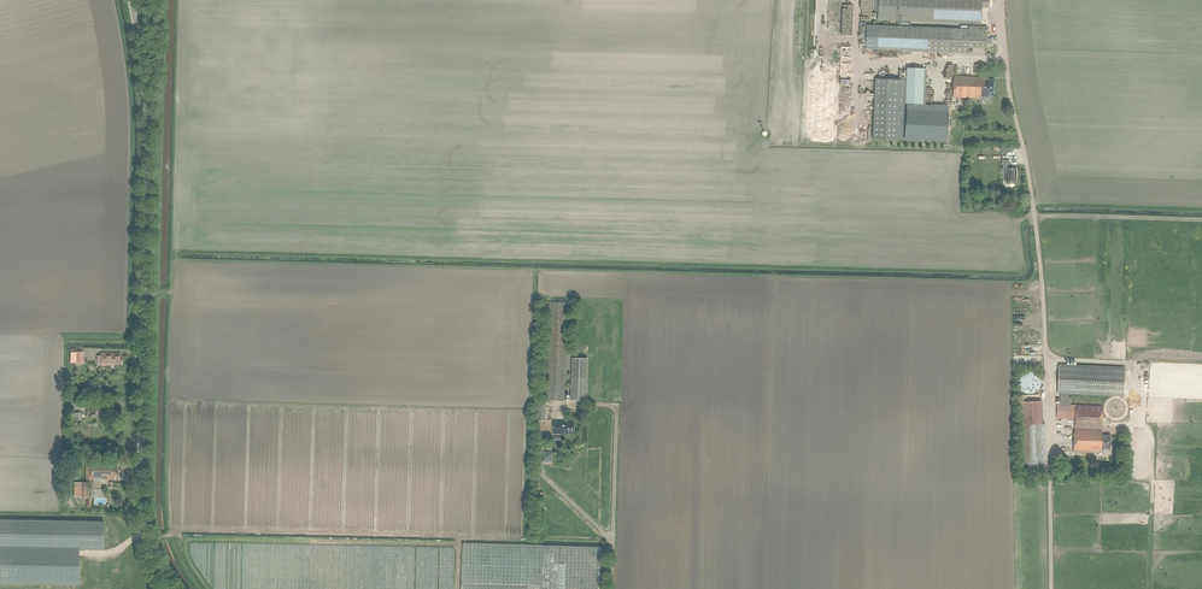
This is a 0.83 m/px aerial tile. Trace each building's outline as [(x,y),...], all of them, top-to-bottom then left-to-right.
[(878,19),(981,24),(982,6),(988,7),(988,0),(879,0),(878,19)] [(865,25),(864,49),(908,51),(950,53),(968,53),(968,47),(986,48),(987,30),(987,26),(969,26),(969,29),(909,27),(865,25)] [(923,105),(925,68),(908,67),(906,104),(923,105)] [(850,138),(853,78),(823,76),(820,136),(850,138)] [(994,95),(994,80),(986,80),(986,79),(981,79),(981,77),(954,76),(954,98),(981,99),(981,97),(988,97),(988,95),(994,95)] [(903,140),(906,81),(876,79),(873,139),(903,140)] [(930,111),(931,106),(908,106),(906,140),(947,141),(949,112),(930,111)] [(1006,173),(1005,183),(1016,183),(1017,169),(1007,168),(1007,165),(1009,165),(1009,160),(1002,160),(1002,164),(1002,173),(1006,173)] [(71,352),(71,363),(83,363),(84,352),(82,352),(82,348),(75,348),(75,352),(71,352)] [(122,369),(122,357),(120,357),(120,353),(101,353),(101,356),(97,356),(97,364),(101,364),(101,366),(111,366),(111,365),(115,365),(115,368),(122,369)] [(570,401),(587,401),(588,359),(571,359),(570,401)] [(1125,395),(1126,367),(1059,364),(1058,392),(1061,392),(1060,405),(1058,405),(1057,418),(1075,419),(1074,452),(1094,452),(1094,450),(1104,451),(1104,449),(1110,449),(1111,436),(1102,436),(1103,406),(1071,405),(1071,393),(1125,395)] [(1030,392),(1034,391),(1036,390),(1038,387),(1039,384),(1040,381),(1039,378),(1037,374),(1035,372),(1032,371),(1029,370),(1027,370),(1024,371),(1022,372),(1020,374),(1018,377),(1017,381),(1018,385),(1020,388),(1023,391),(1026,392),(1030,392)] [(1043,423),(1042,401),(1020,402),(1022,471),(1047,470),(1045,423),(1043,423)] [(533,420),(545,421),(546,403),(538,403),(537,408),(533,407),(533,415),(533,420)] [(119,409),(119,407),(96,406),(96,407),(87,407),(86,407),(86,416),(87,416),(96,417),(96,415),(113,416),(113,417),(118,417),(118,414),(121,414),(121,409),(119,409)] [(573,431),(575,431),(575,425),(573,425),(573,422),(554,421),(553,433),(573,434),(573,431)] [(553,462),(553,452),(543,452),(542,462),(553,462)] [(87,463),(86,480),(90,480),(109,480),(109,479),(115,479),(115,476),(118,476),(118,464),(87,463)] [(81,483),(80,497),(89,497),(89,483),(81,483)] [(87,521),(0,520),(0,584),(79,585),(79,549),(87,549),(104,549),(104,521),(87,521)] [(601,547),(462,544),(461,588),(600,588),(601,547)]
